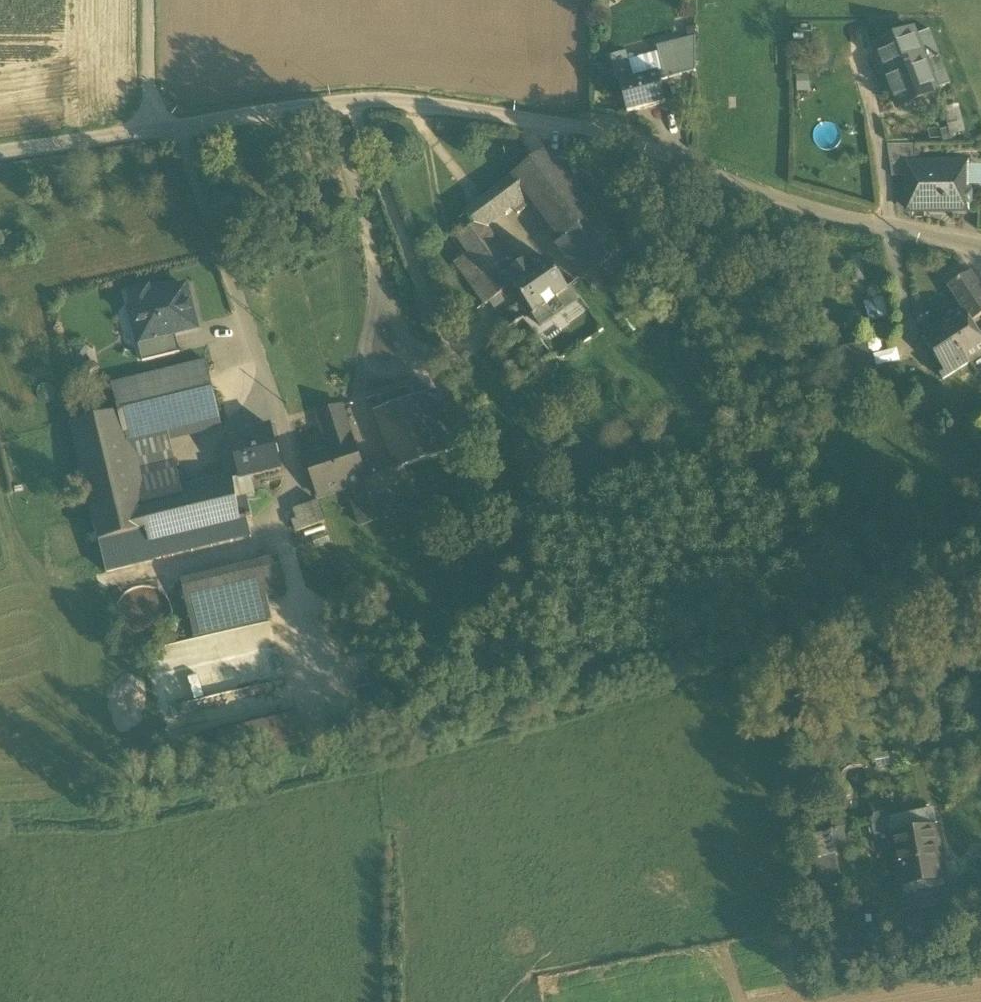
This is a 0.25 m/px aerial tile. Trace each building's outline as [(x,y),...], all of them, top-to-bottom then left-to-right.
[(936,96),(935,93),(914,39),(912,33),(900,38),(899,37),(874,46),(881,64),(875,66),(879,78),(885,76),(899,110),(936,96)] [(929,33),(914,39),(935,93),(950,88),(939,60),(929,33)] [(658,53),(659,57),(664,76),(658,77),(660,83),(695,75),(695,43),(658,53)] [(656,46),(629,50),(631,59),(657,55),(656,46)] [(660,83),(658,77),(632,84),(628,65),(626,57),(613,60),(627,116),(666,107),(660,83)] [(659,57),(628,65),(632,84),(658,77),(664,76),(659,57)] [(959,109),(947,112),(951,129),(944,131),(946,141),(967,139),(959,109)] [(892,179),(908,178),(908,166),(915,166),(915,146),(887,147),(892,179)] [(550,155),(517,179),(532,198),(561,239),(588,219),(594,215),(550,155)] [(908,212),(965,212),(965,208),(969,204),(969,194),(965,190),(965,169),(944,170),(944,173),(933,173),(933,166),(915,166),(908,166),(908,178),(908,212)] [(965,169),(965,190),(980,190),(980,169),(965,169)] [(514,212),(532,198),(517,179),(488,200),(497,212),(508,204),(514,212)] [(491,216),(497,212),(488,200),(483,204),(477,208),(486,220),(491,216)] [(483,222),(486,220),(477,208),(466,216),(474,228),(457,240),(468,255),(498,296),(511,287),(511,286),(523,277),(483,222)] [(561,239),(588,276),(615,256),(588,219),(561,239)] [(485,305),(498,296),(468,255),(455,264),(485,305)] [(511,287),(533,316),(567,291),(545,261),(523,277),(511,286),(511,287)] [(972,323),(980,317),(980,291),(970,274),(949,288),(963,310),(972,323)] [(140,329),(143,341),(144,343),(176,336),(185,333),(184,329),(196,326),(187,290),(172,294),(171,289),(149,295),(147,289),(129,294),(132,308),(131,311),(133,324),(140,329)] [(940,325),(960,355),(963,353),(969,362),(980,355),(980,334),(972,323),(963,310),(940,325)] [(484,350),(514,389),(553,359),(525,323),(523,319),(484,350)] [(944,378),(969,362),(963,353),(960,355),(940,325),(923,336),(943,369),(940,370),(944,378)] [(180,355),(176,336),(144,343),(143,341),(137,343),(142,364),(180,355)] [(844,352),(851,392),(873,388),(872,381),(867,348),(844,352)] [(112,386),(119,413),(127,444),(166,435),(219,422),(205,363),(112,386)] [(417,397),(440,456),(459,449),(436,391),(417,397)] [(379,410),(397,454),(402,469),(404,468),(440,456),(417,397),(379,410)] [(317,414),(326,442),(350,434),(341,407),(317,414)] [(98,542),(146,531),(147,530),(141,504),(127,444),(119,413),(73,424),(73,423),(71,424),(98,542)] [(220,426),(219,422),(166,435),(168,442),(205,433),(220,426)] [(240,480),(240,481),(250,478),(282,471),(272,429),(248,434),(249,438),(231,443),(231,444),(240,480)] [(360,466),(350,434),(326,442),(303,450),(310,470),(315,468),(319,480),(314,482),(319,497),(347,488),(366,481),(360,466)] [(181,494),(168,442),(166,435),(127,444),(141,504),(181,494)] [(218,447),(227,483),(232,482),(240,480),(231,444),(218,447)] [(410,485),(404,468),(402,469),(397,454),(360,466),(366,481),(347,488),(360,525),(403,511),(396,490),(410,485)] [(181,494),(141,504),(147,530),(146,531),(149,544),(208,530),(252,519),(247,499),(255,498),(250,478),(240,481),(240,480),(232,482),(227,483),(181,494)] [(317,502),(304,507),(311,528),(325,523),(317,502)] [(296,533),(311,528),(304,507),(293,511),(296,520),(292,522),(296,533)] [(212,548),(208,530),(149,544),(153,562),(212,548)] [(146,531),(98,542),(106,573),(153,562),(149,544),(146,531)] [(180,581),(189,616),(267,598),(286,593),(278,558),(180,581)] [(115,616),(118,627),(124,636),(134,642),(145,644),(156,641),(165,635),(171,625),(172,614),(170,603),(163,594),(154,589),(143,587),(132,589),(123,596),(117,605),(115,616)] [(271,619),(267,598),(189,616),(194,638),(271,619)] [(218,733),(225,760),(304,741),(296,714),(218,733)] [(890,831),(891,835),(935,827),(932,811),(888,820),(882,814),(874,816),(872,824),(875,834),(890,831)] [(944,877),(935,827),(891,835),(900,885),(944,877)] [(811,838),(816,860),(835,855),(830,833),(811,838)]
